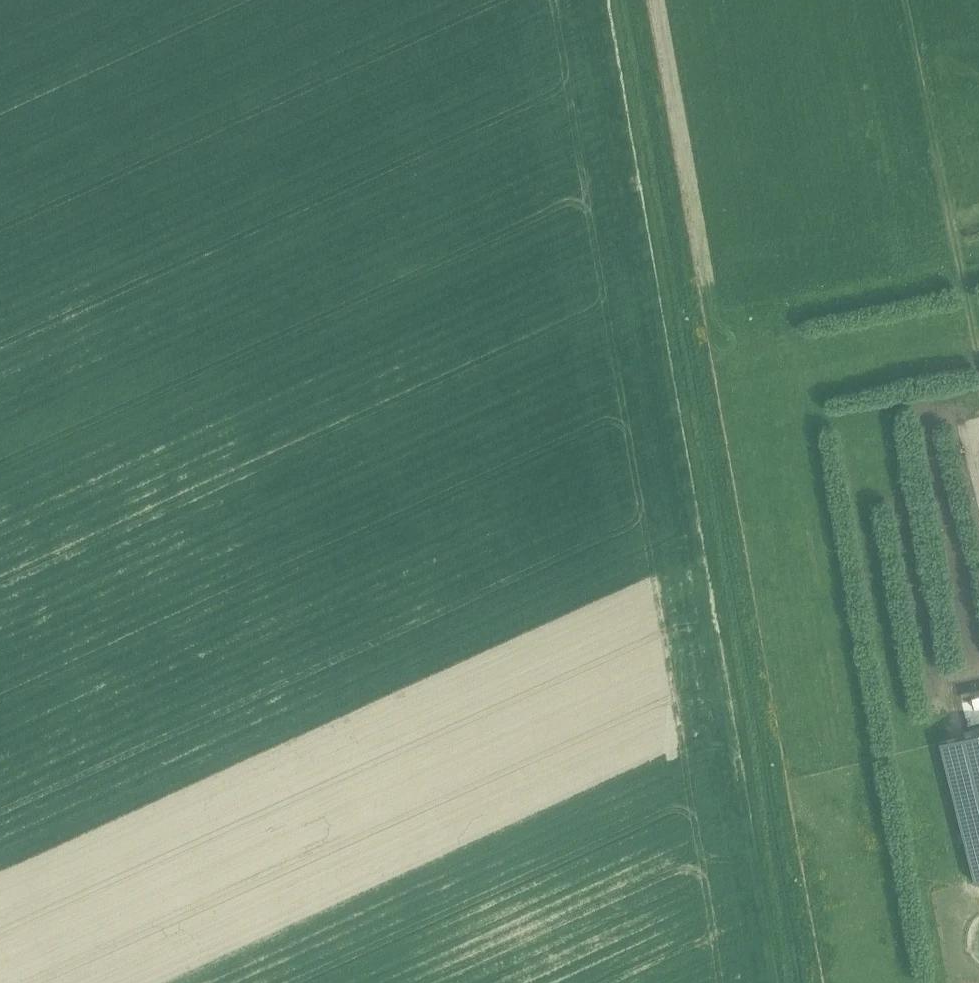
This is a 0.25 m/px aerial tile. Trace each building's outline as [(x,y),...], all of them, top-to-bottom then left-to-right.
[(940,743),(975,883),(978,882),(978,733),(940,743)]
